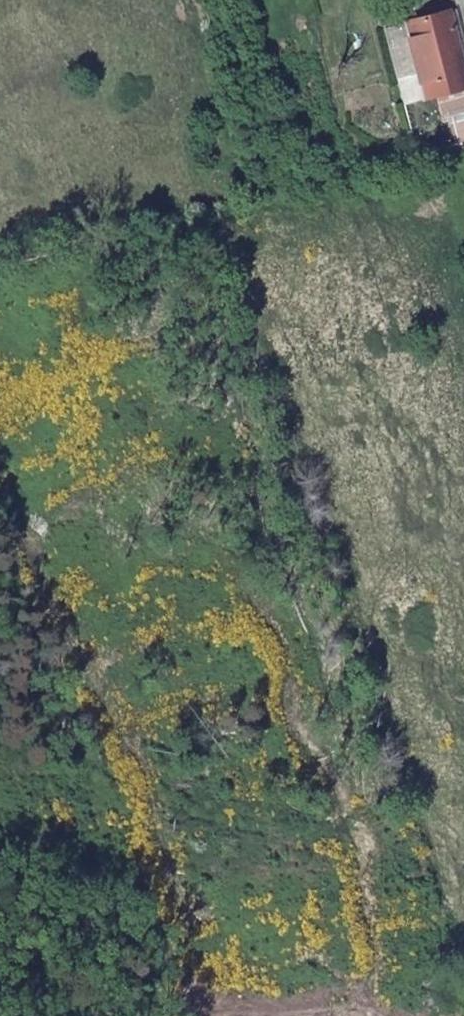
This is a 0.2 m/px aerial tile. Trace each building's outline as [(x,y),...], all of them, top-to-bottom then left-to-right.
[(407,22),(428,98),(408,103),(414,131),(463,119),(463,51),(453,10),(407,22)] [(428,98),(407,22),(389,26),(408,103),(428,98)]
